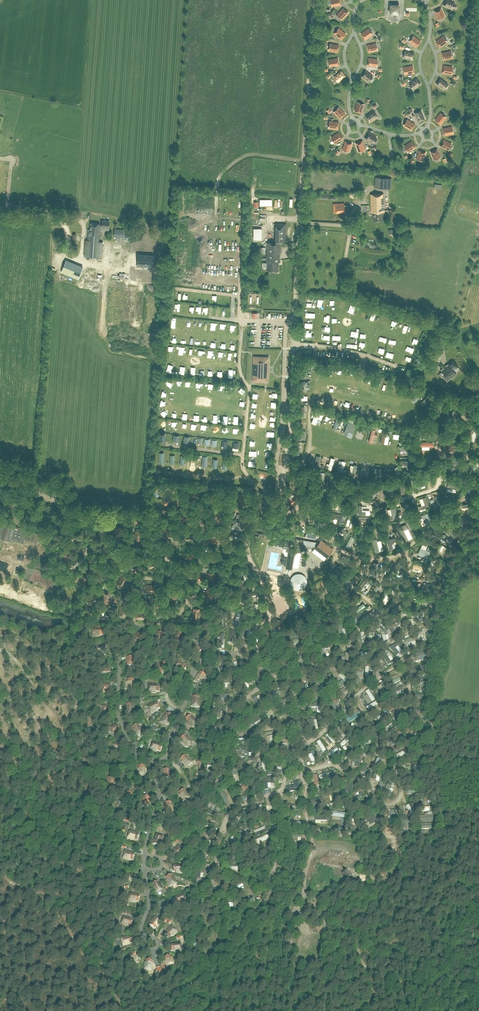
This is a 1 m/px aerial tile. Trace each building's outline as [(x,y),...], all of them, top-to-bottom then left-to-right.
[(449,0),(446,0),(444,5),(452,8),(454,2),(451,0),(450,1),(449,0)] [(390,13),(399,13),(399,4),(390,4),(390,13)] [(348,13),(342,8),(340,10),(341,10),(340,12),(339,11),(337,14),(342,19),(348,13)] [(444,16),(441,8),(434,11),(435,14),(436,13),(437,15),(436,15),(438,19),(444,16)] [(341,39),(346,33),(339,28),(334,34),(337,36),(338,35),(339,36),(339,37),(341,39)] [(369,37),(372,34),(368,28),(361,33),(365,39),(367,37),(368,36),(369,37)] [(416,47),(421,41),(414,36),(409,41),(412,44),(413,43),(414,44),(414,45),(416,47)] [(444,44),(447,42),(443,36),(436,41),(440,47),(442,45),(442,44),(443,44),(444,44)] [(335,45),(334,44),(330,43),(329,50),(337,52),(338,44),(336,44),(335,45)] [(377,50),(376,43),(372,43),(372,44),(370,45),(370,44),(367,44),(369,52),(377,50)] [(411,52),(409,52),(409,51),(405,50),(404,58),(412,59),(414,52),(411,51),(411,52)] [(452,58),(450,50),(447,51),(447,52),(445,52),(445,51),(442,52),(444,59),(452,58)] [(339,65),(337,58),(329,59),(330,66),(334,66),(334,65),(336,64),(336,65),(339,65)] [(376,66),(377,59),(369,58),(368,65),(371,65),(371,64),(372,65),(376,66)] [(414,72),(412,65),(404,67),(405,74),(409,73),(409,72),(411,72),(411,73),(414,72)] [(451,74),(452,66),(444,65),(443,72),(446,73),(446,72),(447,72),(447,73),(451,74)] [(345,76),(341,70),(338,72),(339,73),(338,74),(337,73),(334,75),(338,81),(345,76)] [(369,74),(367,73),(368,72),(366,70),(361,76),(368,81),(372,75),(369,73),(369,74)] [(420,84),(416,78),(413,80),(414,80),(413,81),(412,81),(409,83),(413,89),(420,84)] [(444,81),(442,80),(443,80),(441,78),(436,84),(443,89),(447,83),(444,81)] [(363,108),(364,104),(357,102),(354,110),(362,112),(362,109),(362,108),(363,108)] [(340,118),(345,113),(339,107),(334,112),(336,115),(337,114),(338,115),(338,116),(340,118)] [(424,118),(421,110),(414,113),(416,117),(417,116),(417,118),(416,118),(418,121),(424,118)] [(376,117),(373,111),(369,113),(370,113),(368,114),(365,115),(369,121),(376,117)] [(443,120),(446,117),(440,113),(435,120),(441,124),(442,122),(442,121),(443,120)] [(412,123),(410,122),(411,121),(407,119),(404,125),(411,130),(415,123),(412,122),(412,123)] [(335,122),(334,122),(334,121),(330,120),(329,128),(337,129),(338,121),(335,121),(335,122)] [(453,133),(451,126),(447,127),(448,128),(446,128),(446,127),(443,128),(444,135),(453,133)] [(340,140),(342,138),(338,132),(331,137),(335,143),(338,141),(338,140),(339,139),(340,140)] [(372,143),(376,137),(369,132),(365,138),(368,140),(368,139),(370,140),(369,141),(372,143)] [(448,150),(451,143),(444,139),(440,146),(443,147),(445,147),(444,148),(448,150)] [(349,151),(352,143),(345,141),(344,143),(345,144),(344,145),(343,145),(342,149),(349,151)] [(363,145),(363,144),(363,143),(362,141),(355,143),(358,151),(365,149),(364,145),(363,145)] [(413,149),(415,147),(411,141),(404,145),(408,152),(411,149),(412,148),(413,149)] [(438,153),(437,152),(438,151),(437,149),(430,152),(434,159),(440,157),(439,153),(438,153)] [(423,160),(426,152),(419,150),(418,153),(419,153),(418,154),(417,154),(416,158),(423,160)] [(375,187),(391,187),(391,178),(376,177),(375,187)] [(384,219),(383,193),(370,194),(371,212),(372,212),(372,220),(382,220),(382,219),(384,219)] [(344,205),(344,202),(333,203),(333,212),(348,211),(347,204),(344,205)] [(104,229),(103,229),(108,230),(109,220),(102,220),(101,224),(100,224),(100,226),(102,227),(101,229),(104,229)] [(100,226),(100,224),(99,224),(99,223),(90,222),(89,229),(88,229),(87,239),(85,239),(84,256),(95,257),(101,258),(102,241),(98,241),(99,238),(100,238),(101,231),(101,230),(101,229),(103,229),(104,229),(101,229),(102,227),(100,226)] [(286,242),(286,223),(275,223),(275,242),(266,242),(266,261),(267,261),(267,270),(278,270),(278,259),(279,259),(279,242),(286,242)] [(152,263),(152,255),(146,254),(138,254),(138,263),(145,263),(152,263)] [(99,268),(78,266),(77,272),(98,274),(98,275),(102,275),(103,270),(99,270),(99,268)] [(112,282),(109,290),(124,296),(127,288),(112,282)] [(252,380),(265,381),(265,377),(266,377),(266,370),(266,367),(267,367),(267,361),(265,361),(266,357),(253,357),(252,380)] [(453,369),(454,369),(457,366),(452,361),(446,366),(445,365),(443,367),(444,368),(441,371),(444,374),(445,374),(449,379),(456,373),(454,371),(453,369)] [(320,412),(316,410),(312,421),(316,423),(320,412)] [(450,444),(451,438),(446,438),(445,449),(455,451),(456,444),(450,444)] [(471,460),(467,463),(477,472),(478,471),(478,467),(478,466),(471,460)] [(316,486),(320,487),(320,480),(324,480),(324,472),(317,471),(316,486)] [(459,488),(459,480),(448,480),(447,488),(459,488)] [(162,487),(155,494),(159,498),(166,491),(162,487)] [(189,497),(197,495),(195,487),(187,489),(189,497)] [(293,495),(288,492),(281,501),(286,505),(292,497),(293,495)] [(168,504),(174,498),(168,493),(163,498),(164,498),(162,501),(165,504),(167,502),(168,504)] [(210,503),(217,500),(214,493),(207,496),(210,503)] [(294,500),(292,497),(286,505),(288,507),(294,500)] [(338,509),(344,511),(346,504),(339,502),(338,509)] [(220,513),(219,509),(215,511),(215,513),(213,514),(216,522),(223,519),(221,512),(220,513)] [(183,521),(191,518),(188,511),(180,514),(183,521)] [(433,522),(429,512),(422,515),(426,524),(433,522)] [(466,520),(459,515),(457,518),(464,523),(466,520)] [(409,540),(403,525),(398,527),(404,542),(409,540)] [(123,529),(119,526),(118,528),(116,527),(112,534),(118,538),(122,532),(121,532),(123,529)] [(169,529),(168,526),(164,527),(165,530),(162,530),(165,538),(173,535),(170,528),(169,529)] [(93,539),(97,532),(90,528),(86,535),(93,539)] [(456,535),(448,530),(446,533),(454,538),(456,535)] [(71,541),(78,538),(75,531),(68,533),(71,541)] [(192,533),(192,531),(184,531),(184,539),(191,539),(191,538),(194,537),(194,533),(192,533)] [(394,531),(383,534),(388,552),(402,548),(397,535),(394,531)] [(212,542),(220,541),(219,533),(211,535),(212,542)] [(452,539),(443,533),(441,537),(450,542),(452,539)] [(345,545),(349,547),(355,537),(351,535),(345,545)] [(288,551),(285,567),(292,568),(295,551),(301,552),(304,539),(292,537),(291,546),(283,545),(283,548),(285,548),(285,551),(288,551)] [(387,549),(383,538),(376,540),(379,551),(387,549)] [(333,549),(321,539),(315,547),(326,557),(333,549)] [(86,554),(90,547),(83,543),(79,550),(86,554)] [(69,557),(71,550),(64,547),(61,555),(69,557)] [(190,559),(197,555),(193,549),(186,552),(190,559)] [(210,562),(218,560),(216,553),(209,554),(210,562)] [(300,568),(304,555),(298,553),(295,567),(300,568)] [(136,562),(136,554),(128,554),(128,561),(129,561),(129,564),(134,564),(134,562),(136,562)] [(152,558),(151,555),(147,557),(148,559),(146,561),(150,567),(156,564),(153,558),(152,558)] [(74,568),(80,563),(75,557),(69,562),(74,568)] [(195,578),(196,574),(194,573),(195,571),(187,568),(185,575),(191,578),(192,577),(195,578)] [(244,577),(239,570),(236,572),(241,579),(244,577)] [(209,580),(217,579),(215,571),(207,573),(209,580)] [(85,585),(88,578),(81,574),(78,582),(85,585)] [(126,580),(128,577),(124,575),(123,577),(121,576),(117,583),(124,587),(127,580),(126,580)] [(398,585),(389,580),(387,584),(396,589),(398,585)] [(151,587),(151,584),(143,586),(145,593),(152,592),(151,591),(155,591),(154,586),(151,587)] [(210,599),(215,593),(208,588),(203,594),(210,599)] [(170,600),(177,597),(175,590),(167,592),(170,600)] [(110,598),(110,591),(102,591),(103,598),(104,598),(104,601),(108,601),(108,598),(110,598)] [(92,597),(92,594),(84,596),(86,604),(93,602),(93,601),(96,600),(95,596),(92,597)] [(365,606),(363,603),(356,608),(358,611),(365,606)] [(126,609),(127,606),(123,605),(122,607),(120,606),(118,614),(125,616),(127,609),(126,609)] [(164,610),(164,608),(156,609),(157,617),(164,616),(164,615),(167,615),(167,610),(164,610)] [(198,612),(199,609),(194,608),(194,611),(192,610),(191,618),(198,619),(199,612),(198,612)] [(373,616),(371,612),(362,617),(364,621),(373,616)] [(362,622),(356,614),(353,617),(359,624),(362,622)] [(415,627),(411,617),(406,619),(410,629),(415,627)] [(99,631),(99,629),(91,629),(92,637),(99,637),(99,636),(102,635),(102,631),(99,631)] [(161,638),(162,634),(158,633),(157,635),(155,635),(153,642),(160,645),(162,638),(161,638)] [(142,637),(138,634),(136,636),(135,635),(130,642),(137,646),(141,640),(140,640),(142,637)] [(181,638),(182,635),(178,634),(177,636),(175,635),(172,643),(180,645),(182,639),(181,638)] [(198,655),(201,651),(199,650),(200,648),(194,643),(189,649),(195,654),(196,653),(198,655)] [(265,653),(260,643),(256,645),(261,655),(265,653)] [(102,647),(101,645),(94,647),(96,655),(103,653),(103,652),(106,651),(104,646),(102,647)] [(323,661),(326,659),(321,650),(318,652),(323,661)] [(134,665),(134,657),(127,657),(126,665),(134,665)] [(183,672),(185,669),(183,667),(184,665),(178,661),(174,668),(180,672),(180,671),(183,672)] [(103,672),(110,672),(110,664),(102,664),(103,672)] [(161,675),(164,672),(162,670),(163,668),(157,664),(152,670),(158,674),(159,673),(161,675)] [(262,683),(256,671),(253,672),(259,685),(262,683)] [(204,678),(205,675),(201,673),(200,676),(198,675),(194,682),(201,685),(204,679),(204,678)] [(348,681),(341,673),(338,675),(345,683),(348,681)] [(308,678),(304,674),(296,683),(300,687),(308,678)] [(133,683),(133,680),(129,679),(129,682),(126,682),(126,689),(133,690),(134,683),(133,683)] [(347,699),(341,691),(338,693),(344,701),(347,699)] [(372,703),(375,701),(369,691),(366,693),(372,703)] [(198,701),(198,697),(194,697),(193,700),(191,699),(191,707),(199,708),(199,701),(198,701)] [(257,698),(253,700),(258,710),(262,708),(257,698)] [(287,704),(285,699),(274,704),(275,708),(287,704)] [(377,706),(375,702),(366,708),(368,711),(377,706)] [(155,705),(154,703),(147,707),(150,714),(157,710),(156,710),(159,708),(157,704),(155,705)] [(132,707),(132,704),(127,704),(128,706),(125,706),(126,714),(133,714),(133,707),(132,707)] [(103,713),(110,712),(109,705),(102,706),(103,713)] [(353,721),(360,716),(358,713),(351,718),(353,721)] [(385,716),(383,713),(376,719),(378,722),(385,716)] [(170,719),(171,716),(167,714),(166,716),(164,715),(161,722),(167,726),(171,720),(170,719)] [(191,718),(189,716),(186,719),(188,721),(186,722),(191,728),(197,722),(192,717),(191,718)] [(349,726),(344,719),(341,721),(347,728),(349,726)] [(112,734),(119,732),(117,725),(109,727),(112,734)] [(139,728),(138,725),(134,726),(135,729),(133,730),(136,737),(143,734),(140,727),(139,728)] [(384,734),(393,728),(391,725),(382,730),(384,734)] [(343,734),(337,726),(334,729),(340,737),(343,734)] [(335,742),(328,734),(326,737),(332,745),(335,742)] [(186,738),(184,735),(180,738),(182,740),(180,742),(186,747),(191,742),(187,737),(186,738)] [(349,742),(346,739),(339,745),(342,748),(349,742)] [(121,743),(120,741),(113,745),(117,751),(123,748),(122,747),(125,746),(123,742),(121,743)] [(326,751),(320,741),(317,744),(323,753),(326,751)] [(160,752),(162,748),(159,747),(160,745),(153,742),(150,750),(157,752),(157,751),(160,752)] [(338,751),(336,748),(329,754),(332,757),(338,751)] [(397,760),(406,755),(405,752),(395,756),(397,760)] [(187,758),(184,756),(181,759),(183,761),(181,762),(186,768),(192,763),(187,757),(187,758)] [(369,768),(365,765),(360,773),(364,775),(369,768)] [(145,769),(144,766),(140,766),(140,769),(138,769),(138,776),(146,776),(146,769),(145,769)] [(163,778),(170,777),(170,770),(162,770),(163,778)] [(114,786),(115,778),(107,778),(106,785),(114,786)] [(350,795),(356,787),(350,783),(344,791),(350,795)] [(234,789),(235,794),(248,791),(247,785),(234,789)] [(185,793),(184,790),(180,792),(181,794),(179,795),(183,802),(190,799),(186,792),(185,793)] [(131,794),(128,792),(126,794),(124,792),(120,799),(126,803),(130,798),(129,797),(131,794)] [(148,805),(150,798),(142,796),(141,804),(148,805)] [(227,805),(220,797),(217,800),(224,808),(227,805)] [(365,809),(368,811),(375,802),(372,799),(365,809)] [(399,820),(393,811),(390,813),(395,822),(399,820)] [(368,829),(378,824),(375,817),(365,821),(368,829)] [(412,828),(411,820),(402,820),(403,829),(412,828)] [(256,837),(269,831),(268,828),(255,833),(256,837)] [(137,841),(139,835),(133,833),(134,833),(129,831),(127,839),(134,841),(134,840),(137,841)] [(271,838),(269,834),(256,839),(257,843),(271,838)] [(161,843),(163,837),(156,835),(154,839),(155,839),(154,844),(159,846),(160,843),(161,843)] [(242,843),(233,835),(230,839),(239,846),(242,843)] [(180,855),(184,852),(179,846),(173,850),(174,851),(172,853),(175,858),(180,854),(180,855)] [(133,860),(134,855),(129,853),(129,852),(124,852),(123,859),(130,861),(130,860),(133,860)] [(183,873),(183,865),(176,865),(176,866),(173,866),(173,872),(178,872),(178,873),(183,873)] [(136,880),(134,875),(129,876),(129,875),(124,876),(126,883),(133,882),(132,881),(136,880)] [(172,878),(171,875),(166,877),(168,882),(167,883),(169,887),(176,883),(173,877),(172,878)] [(160,886),(157,881),(152,884),(154,887),(153,887),(156,893),(163,890),(161,886),(160,886)] [(138,902),(139,896),(134,895),(134,894),(129,894),(128,901),(135,902),(135,901),(138,902)] [(182,903),(186,901),(182,894),(176,897),(177,898),(174,899),(176,904),(181,902),(182,903)] [(131,926),(133,920),(127,919),(128,918),(123,917),(121,924),(128,926),(128,925),(131,926)] [(158,925),(161,922),(155,917),(151,922),(152,923),(150,925),(154,929),(158,924),(158,925)] [(172,937),(177,932),(171,926),(168,930),(169,930),(165,934),(169,938),(171,936),(172,937)] [(128,938),(128,937),(121,939),(123,946),(127,945),(127,944),(132,943),(131,937),(128,938)] [(181,951),(180,943),(176,944),(176,945),(170,945),(171,951),(174,951),(174,952),(181,951)] [(316,952),(321,949),(317,944),(313,947),(316,952)] [(137,955),(133,952),(131,955),(130,954),(126,959),(132,964),(135,960),(134,960),(137,955)] [(171,958),(169,955),(164,958),(167,963),(166,963),(168,967),(175,964),(172,958),(171,958)] [(151,966),(152,960),(146,959),(146,963),(145,963),(144,969),(152,970),(152,966),(151,966)]
